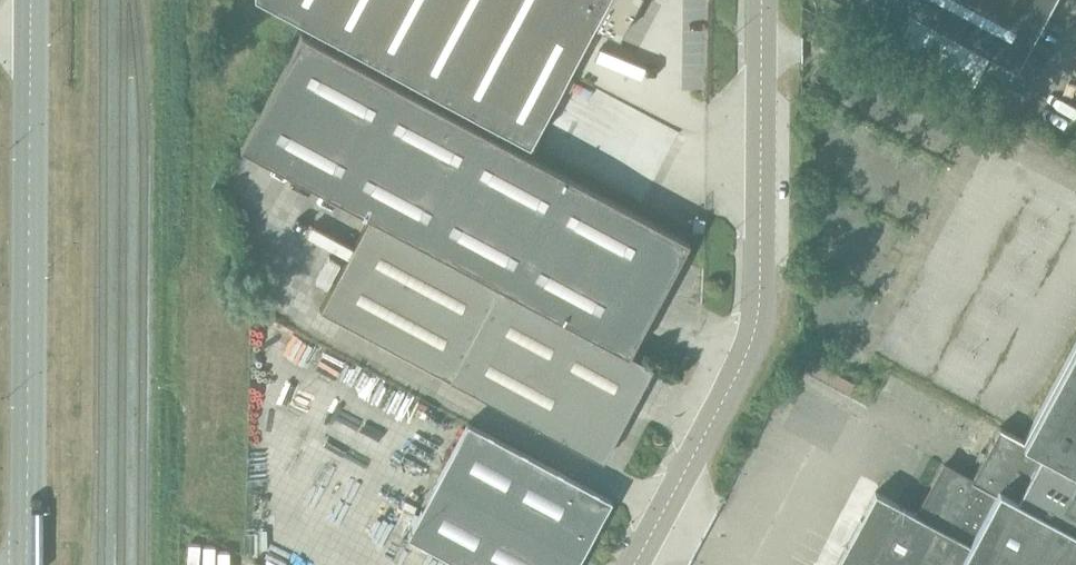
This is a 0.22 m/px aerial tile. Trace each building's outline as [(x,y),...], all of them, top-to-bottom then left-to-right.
[(300,20),(529,144),(534,135),(543,117),(553,99),(562,81),(567,72),(574,60),(582,45),(590,30),(593,24),(615,35),(619,37),(621,33),(638,0),(263,0),(300,20)] [(900,29),(910,11),(1015,68),(1052,0),(847,0),(900,29)] [(672,232),(300,33),(240,146),(370,214),(501,284),(631,354),(635,347),(632,346),(636,339),(644,323),(648,315),(652,309),(688,241),(672,232)] [(631,354),(501,284),(370,214),(319,308),(601,458),(602,459),(622,422),(634,400),(640,388),(646,377),(651,367),(653,365),(631,354)] [(706,231),(706,218),(695,218),(695,230),(706,231)] [(1074,342),(1069,352),(1063,363),(1057,373),(1052,383),(1041,404),(1035,414),(1030,424),(1024,435),(1023,439),(999,426),(997,429),(987,448),(1075,495),(1075,339),(1074,342)] [(857,385),(801,356),(796,365),(852,393),(857,385)] [(611,499),(586,486),(468,422),(407,535),(462,564),(576,564),(578,560),(611,499)] [(987,448),(971,478),(943,464),(917,513),(874,491),(868,502),(862,514),(855,527),(849,538),(842,551),(835,564),(1075,564),(1075,495),(987,448)]
